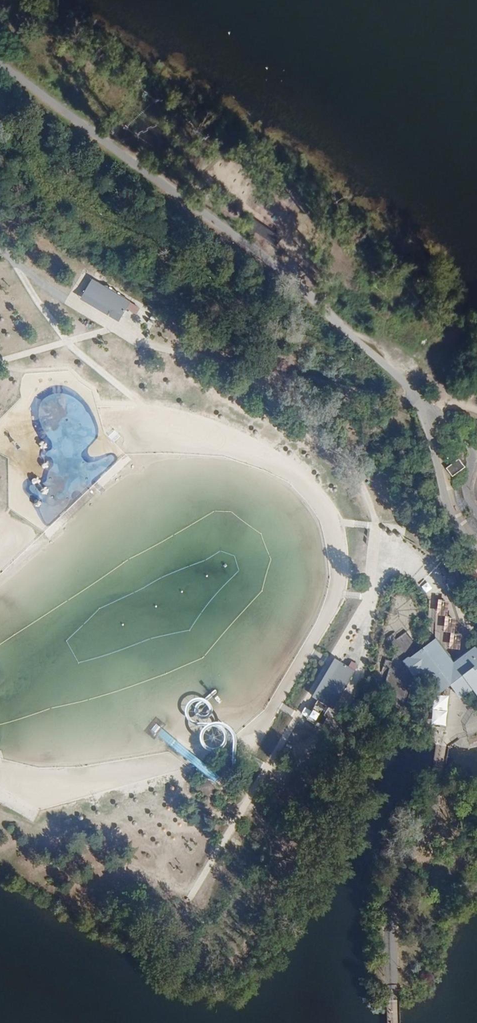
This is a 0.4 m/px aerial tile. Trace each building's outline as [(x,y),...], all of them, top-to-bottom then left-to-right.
[(88,287),(82,296),(120,319),(130,302),(95,282),(91,289),(88,287)] [(464,467),(458,459),(446,469),(452,477),(464,467)] [(462,655),(459,657),(457,659),(452,662),(448,656),(444,651),(434,638),(431,640),(409,657),(420,672),(437,694),(439,693),(440,692),(441,691),(446,687),(449,685),(453,689),(455,693),(459,698),(463,695),(471,689),(476,697),(476,646),(476,645),(462,655)] [(420,672),(409,657),(408,656),(401,661),(414,677),(420,672)] [(355,670),(340,661),(334,658),(311,697),(317,701),(308,716),(322,725),(327,717),(324,715),(329,707),(332,709),(355,670)]
